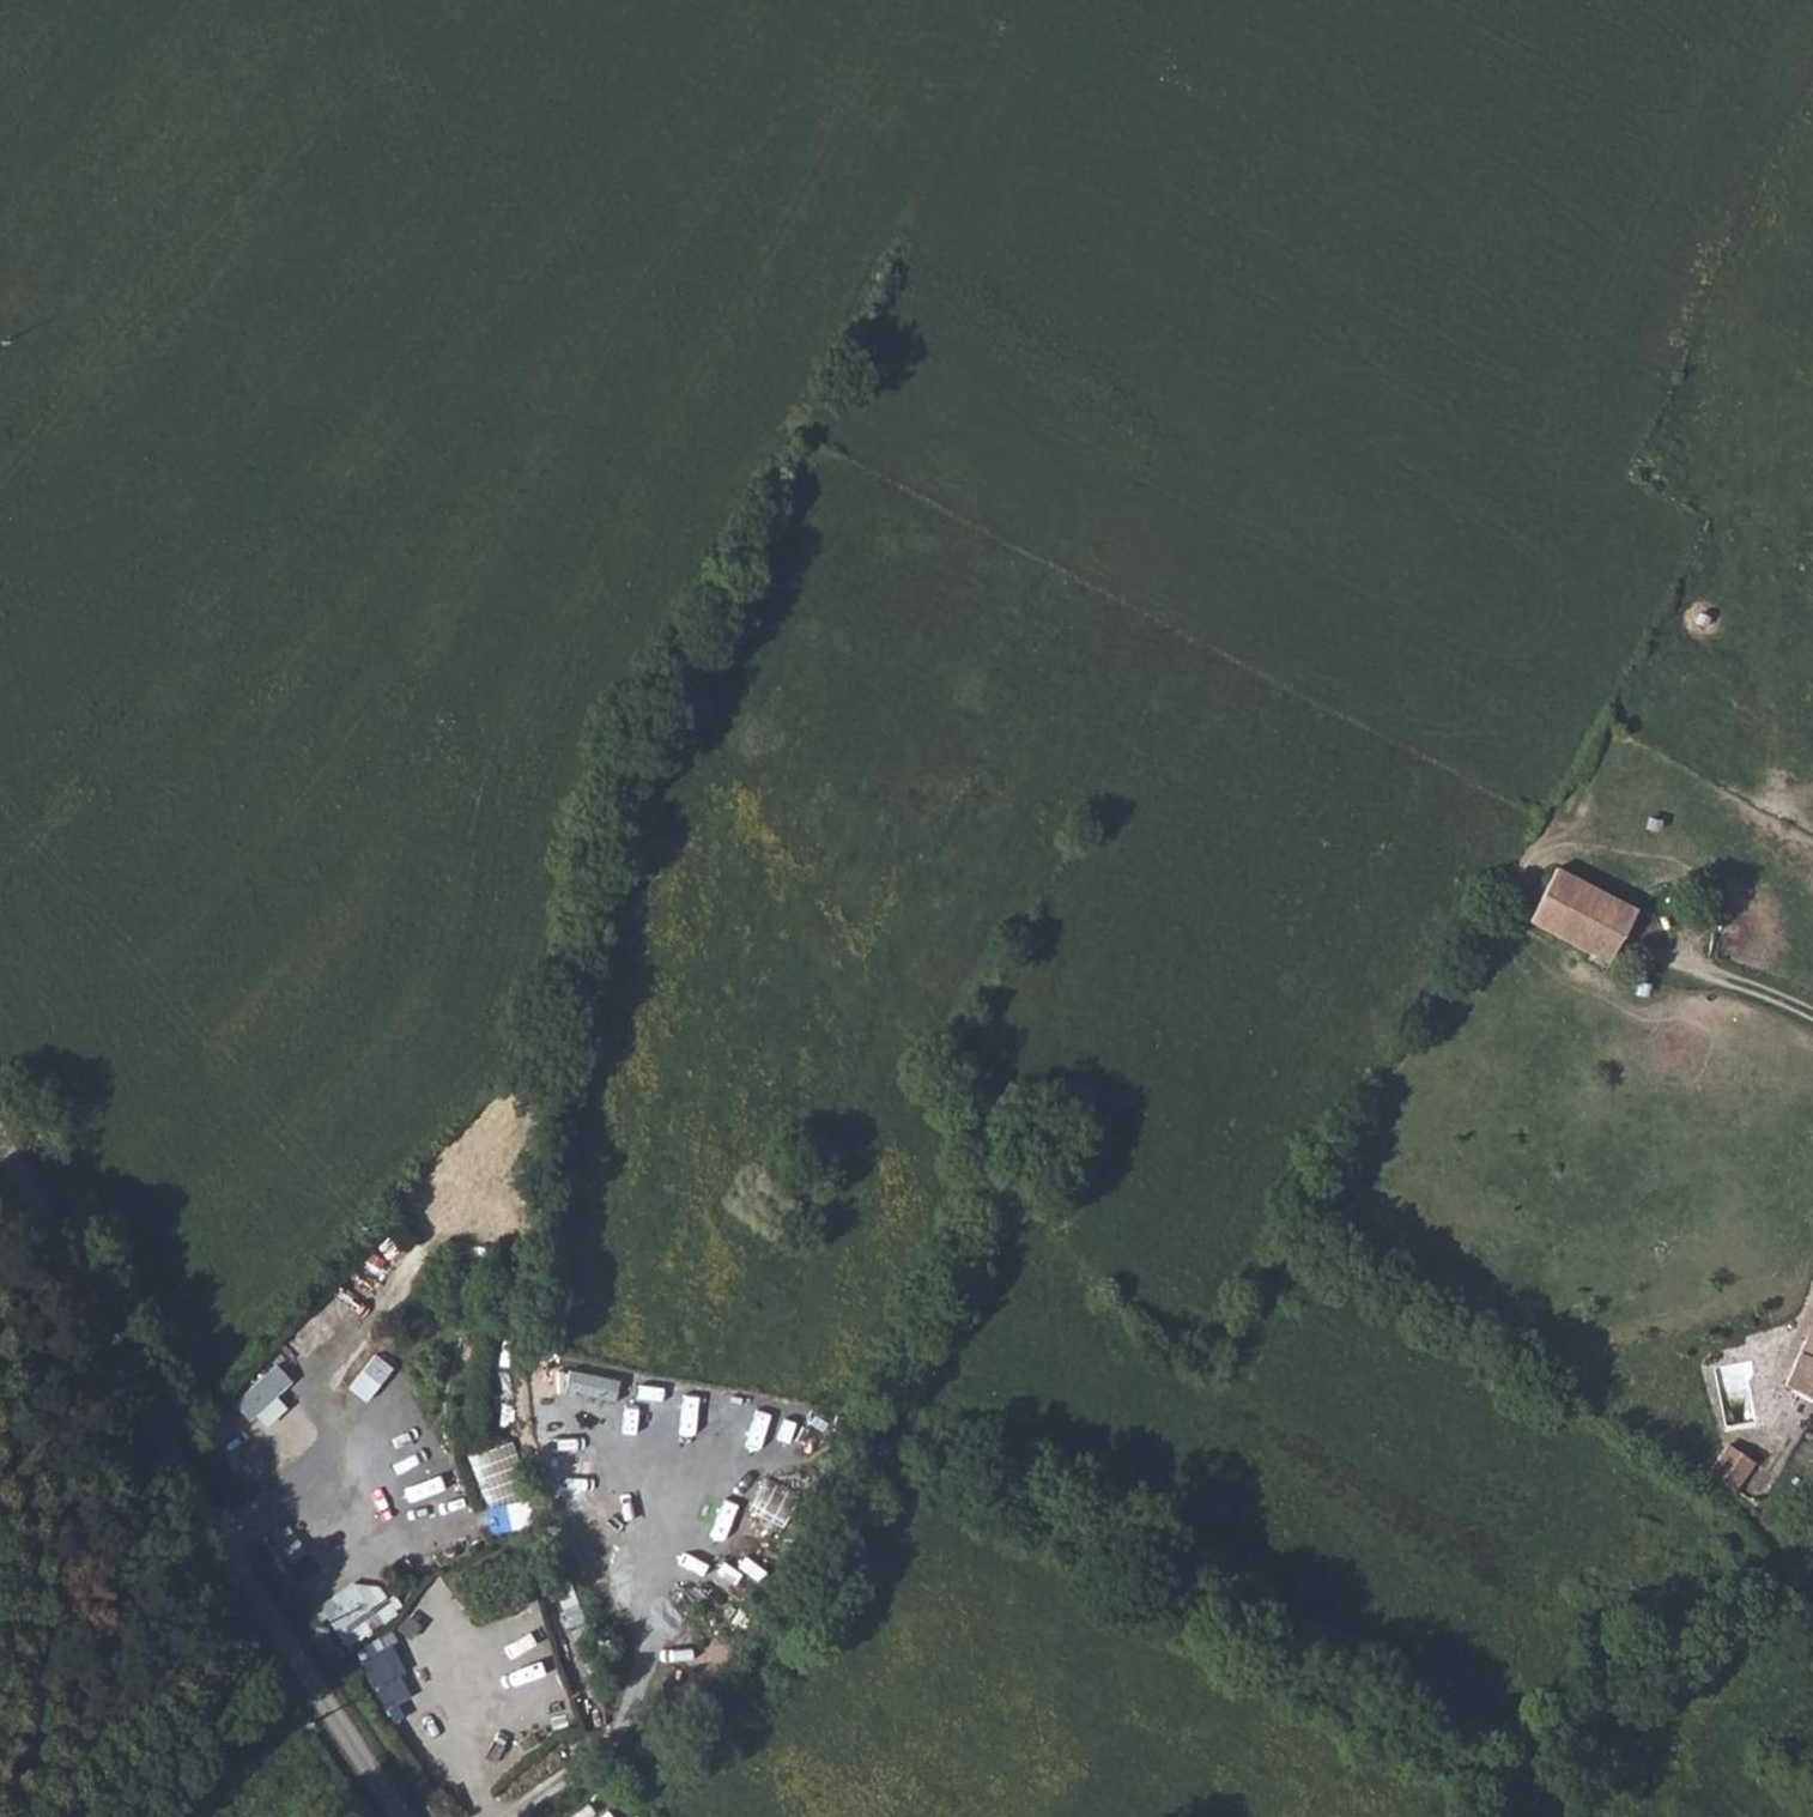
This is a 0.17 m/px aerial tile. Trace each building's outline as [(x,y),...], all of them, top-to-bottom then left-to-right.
[(1633,921),(1557,875),(1526,926),(1603,973),(1633,921)] [(1785,1383),(1812,1400),(1812,1314),(1785,1383)] [(385,1413),(373,1424),(390,1441),(406,1426),(400,1420),(423,1398),(379,1353),(351,1379),(385,1413)] [(261,1380),(238,1405),(263,1429),(286,1404),(261,1380)] [(1730,1489),(1745,1474),(1745,1460),(1724,1444),(1704,1475),(1730,1489)] [(292,1515),(268,1534),(291,1564),(315,1545),(292,1515)] [(318,1602),(347,1644),(398,1608),(365,1562),(380,1552),(362,1527),(333,1547),(354,1577),(318,1602)] [(386,1706),(414,1691),(384,1635),(355,1650),(386,1706)] [(334,1679),(349,1667),(340,1659),(327,1667),(334,1679)]
